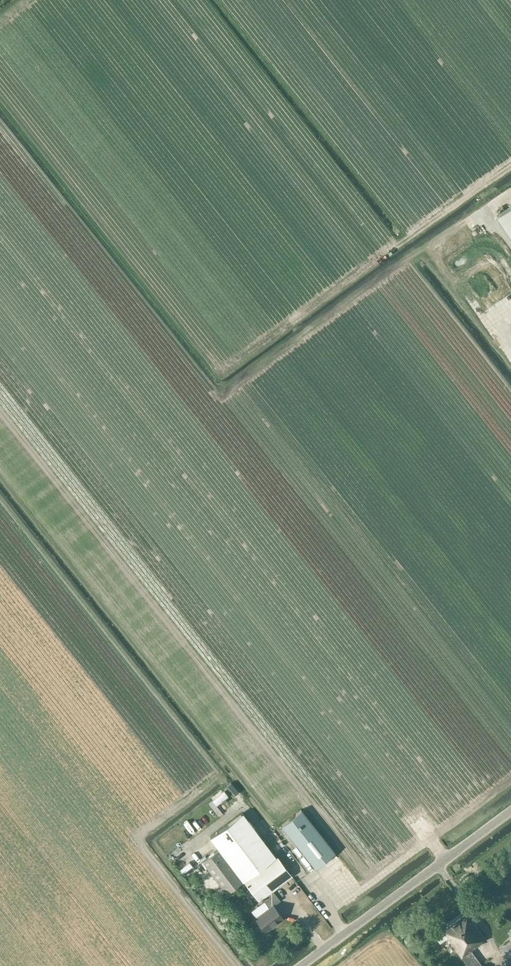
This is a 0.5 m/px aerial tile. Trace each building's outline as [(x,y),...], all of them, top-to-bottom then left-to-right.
[(499,215),(510,232),(510,207),(499,215)] [(496,232),(501,241),(506,239),(501,230),(496,232)] [(226,806),(231,802),(222,792),(218,796),(226,806)] [(315,868),(335,852),(302,809),(282,825),(315,868)] [(265,930),(283,917),(273,905),(281,900),(273,890),(292,875),(277,855),(276,856),(243,812),(210,837),(218,849),(202,860),(227,893),(237,885),(253,905),(262,898),(269,906),(255,916),(265,930)] [(199,832),(207,825),(202,819),(194,826),(199,832)] [(192,836),(195,833),(188,827),(185,830),(192,836)] [(181,862),(192,855),(185,844),(174,851),(181,862)] [(479,945),(479,944),(485,937),(467,912),(442,931),(461,957),(479,945)] [(481,965),(473,955),(464,961),(468,965),(479,965),(481,965)]
